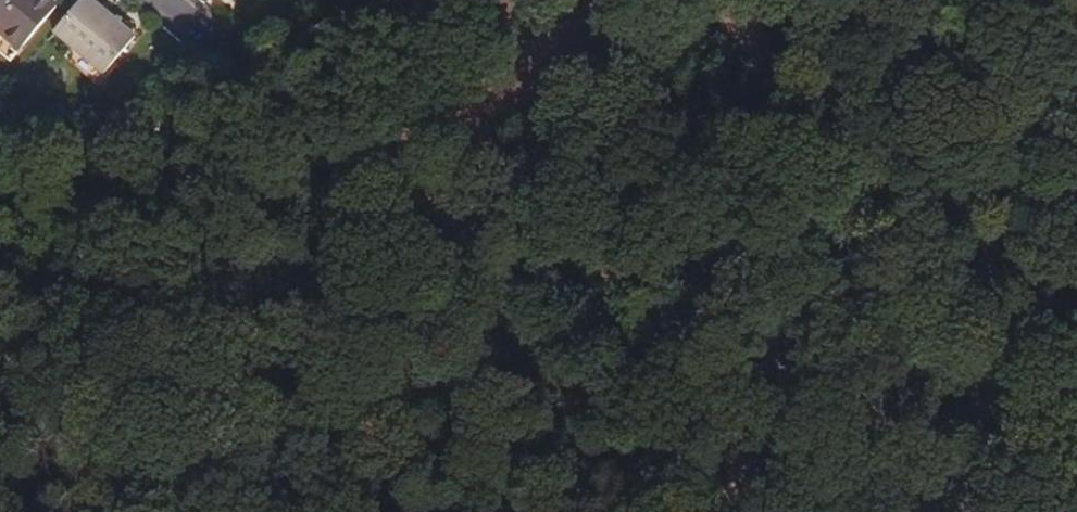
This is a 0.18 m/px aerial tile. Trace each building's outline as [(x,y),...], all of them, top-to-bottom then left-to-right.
[(49,15),(31,0),(0,0),(0,45),(14,57),(49,15)] [(98,80),(130,43),(80,1),(49,39),(98,80)]
